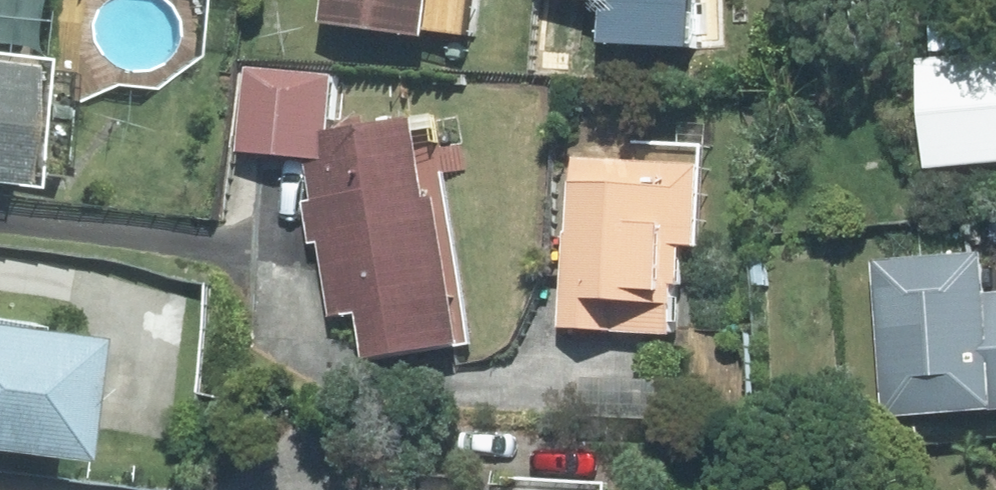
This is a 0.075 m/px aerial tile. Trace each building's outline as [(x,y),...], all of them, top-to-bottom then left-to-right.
[(337,19),(451,33),(455,0),(339,0),(337,19)] [(626,3),(623,41),(722,48),(725,0),(590,0),(626,3)] [(942,2),(943,52),(930,52),(930,170),(995,165),(995,48),(987,48),(985,2),(942,2)] [(0,46),(0,175),(40,178),(49,50),(0,46)] [(345,68),(249,60),(241,155),(319,162),(340,320),(377,314),(384,359),(485,343),(461,194),(445,196),(436,139),(454,136),(450,110),(344,127),(345,68)] [(724,143),(578,137),(568,329),(692,335),(697,243),(719,244),(724,143)] [(954,292),(958,409),(995,408),(995,290),(954,292)] [(0,316),(0,441),(85,450),(97,326),(0,316)]
